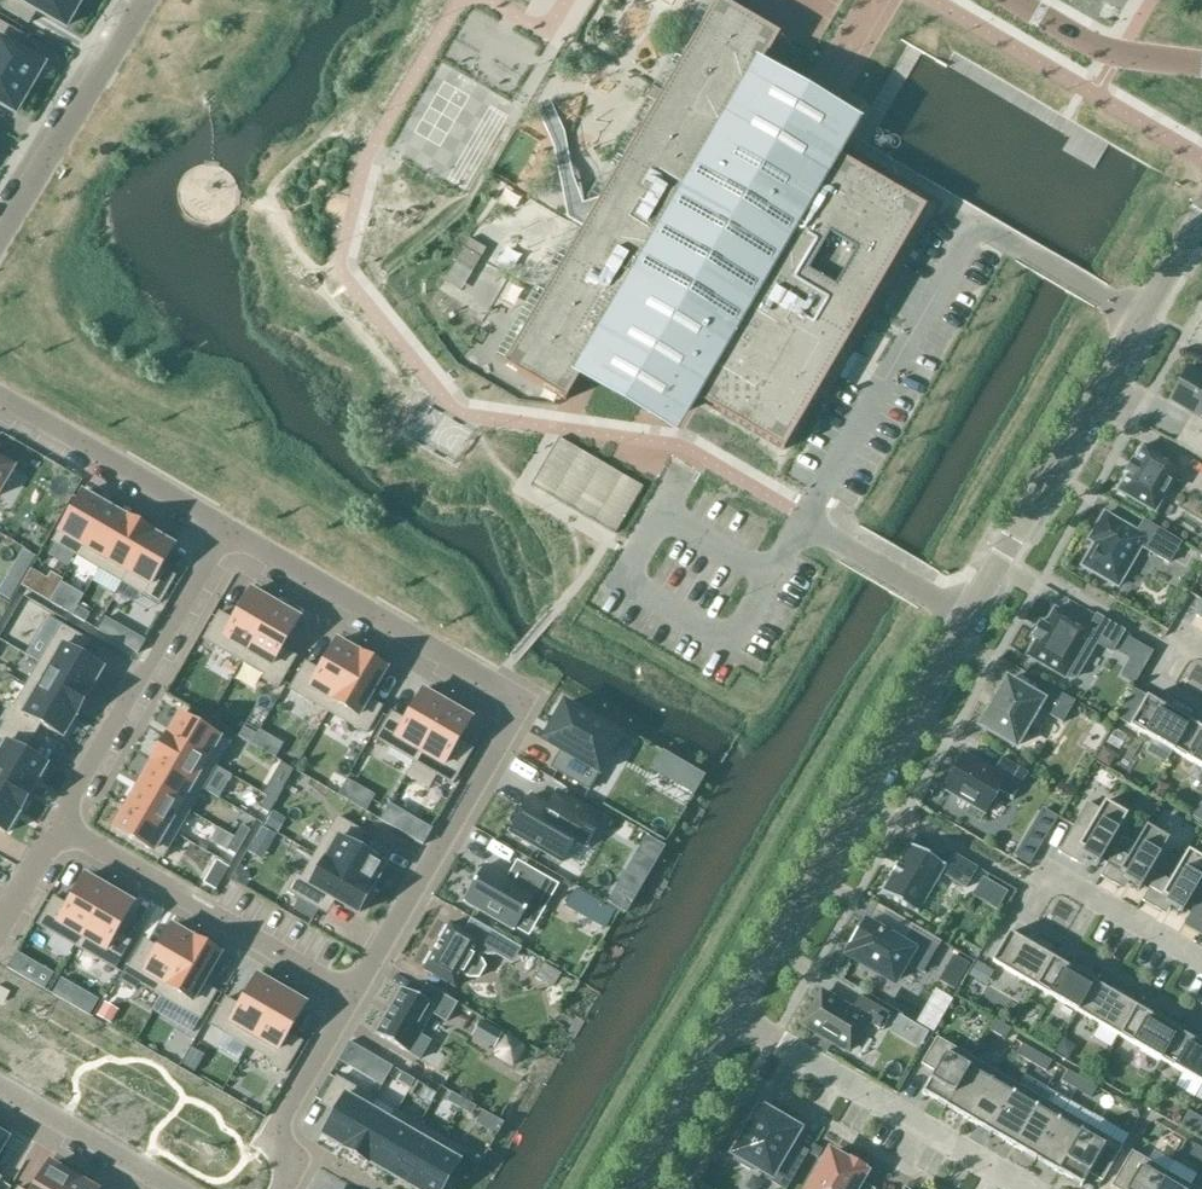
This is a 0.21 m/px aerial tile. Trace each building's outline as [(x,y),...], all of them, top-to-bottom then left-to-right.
[(3,9),(29,24),(37,11),(65,27),(78,5),(79,4),(73,0),(22,0),(21,0),(8,0),(3,9)] [(843,160),(834,155),(814,188),(793,176),(797,170),(737,135),(745,121),(754,126),(760,117),(750,112),(767,84),(756,77),(780,36),(759,24),(737,11),(725,4),(722,2),(719,0),(716,4),(702,27),(694,22),(687,33),(696,38),(683,60),(674,55),(668,66),(676,71),(663,94),(652,88),(646,98),(657,104),(644,126),(640,124),(635,131),(639,133),(624,160),(615,155),(609,166),(617,171),(565,260),(557,255),(550,266),(559,271),(546,294),(537,289),(536,290),(531,300),(539,305),(504,365),(562,399),(566,401),(582,375),(593,381),(592,382),(663,424),(683,389),(693,395),(692,397),(701,403),(784,451),(814,399),(821,387),(824,388),(826,381),(886,280),(891,274),(889,272),(926,209),(852,166),(847,162),(843,160)] [(29,90),(30,88),(29,88),(42,66),(14,49),(22,36),(0,23),(0,73),(29,90)] [(15,113),(28,91),(29,90),(0,73),(0,104),(15,113)] [(600,121),(593,132),(609,143),(617,132),(600,121)] [(468,240),(455,261),(473,272),(486,250),(471,241),(468,240)] [(1196,418),(1188,432),(1201,441),(1201,376),(1189,369),(1170,402),(1196,418)] [(559,438),(532,485),(616,535),(643,488),(559,438)] [(1134,463),(1133,462),(1126,474),(1127,475),(1117,492),(1154,513),(1181,467),(1144,446),(1134,463)] [(14,468),(0,461),(0,492),(14,468)] [(81,494),(53,543),(77,556),(105,508),(81,494)] [(105,508),(77,556),(100,569),(128,521),(126,521),(105,508)] [(1093,534),(1099,537),(1082,567),(1118,587),(1141,547),(1168,563),(1180,542),(1144,521),(1136,533),(1104,515),(1093,534)] [(128,521),(100,569),(122,583),(150,534),(151,535),(152,534),(127,519),(126,521),(128,521)] [(150,534),(122,583),(159,604),(174,578),(161,570),(174,548),(151,535),(150,534)] [(52,576),(39,597),(50,603),(55,595),(62,582),(52,576)] [(0,590),(0,595),(10,601),(19,585),(7,578),(0,590)] [(220,614),(204,640),(242,662),(274,607),(250,592),(233,621),(220,614)] [(55,595),(50,603),(62,610),(67,602),(55,595)] [(274,607),(242,662),(266,676),(263,680),(278,688),(296,658),(282,650),(299,621),(274,607)] [(77,608),(72,616),(85,623),(90,615),(77,608)] [(1112,652),(1124,632),(1097,616),(1089,630),(1055,610),(1045,627),(1040,624),(1032,638),(1037,640),(1027,657),(1064,679),(1066,676),(1071,679),(1076,678),(1097,644),(1112,652)] [(62,627),(40,664),(88,692),(89,690),(102,668),(80,655),(88,642),(62,627)] [(133,634),(125,647),(138,654),(145,642),(133,634)] [(306,664),(290,690),(328,712),(361,657),(359,656),(336,642),(319,671),(306,664)] [(1153,655),(1134,644),(1125,660),(1144,670),(1153,655)] [(361,657),(328,712),(366,734),(381,708),(368,700),(386,670),(360,655),(359,656),(361,657)] [(40,664),(27,686),(75,714),(75,715),(76,716),(90,691),(89,690),(88,692),(40,664)] [(1062,724),(1075,702),(1049,687),(1041,701),(1007,681),(980,727),(1015,747),(1037,709),(1062,724)] [(10,706),(1,721),(5,723),(6,723),(32,738),(40,725),(62,738),(75,715),(75,714),(27,686),(14,708),(10,706)] [(392,714),(376,740),(414,762),(447,707),(422,692),(405,722),(392,714)] [(1190,723),(1191,723),(1193,719),(1173,707),(1171,711),(1147,698),(1130,727),(1173,752),(1190,723)] [(556,726),(546,743),(561,752),(552,768),(590,790),(600,772),(594,768),(605,748),(612,752),(620,737),(565,705),(553,724),(556,726)] [(447,707),(414,762),(452,784),(468,758),(454,750),(459,742),(471,721),(447,707)] [(169,738),(168,739),(216,767),(230,743),(182,715),(169,738)] [(32,788),(33,787),(46,764),(24,752),(32,738),(6,723),(5,723),(0,733),(0,740),(7,744),(0,757),(0,769),(32,788)] [(1191,723),(1190,723),(1173,752),(1201,769),(1201,730),(1191,723)] [(244,728),(238,738),(251,745),(256,735),(244,728)] [(259,732),(251,745),(263,752),(271,739),(259,732)] [(167,737),(152,762),(154,763),(155,762),(203,790),(216,767),(168,739),(169,738),(167,737)] [(1096,761),(1108,769),(1116,756),(1103,749),(1096,761)] [(663,752),(652,771),(668,781),(679,761),(663,752)] [(943,790),(985,815),(999,791),(1013,799),(1028,774),(1002,758),(993,772),(964,755),(943,790)] [(154,763),(142,784),(190,812),(203,790),(155,762),(154,763)] [(268,797),(276,802),(283,790),(294,770),(281,763),(263,794),(268,797)] [(19,811),(18,812),(20,813),(21,812),(34,789),(34,788),(33,787),(32,788),(0,769),(0,800),(19,811)] [(347,780),(338,796),(354,805),(363,789),(347,780)] [(1152,793),(1163,800),(1169,789),(1158,783),(1152,793)] [(142,784),(128,807),(176,835),(190,812),(142,784)] [(531,797),(510,833),(562,863),(575,841),(586,848),(603,819),(562,795),(559,794),(558,793),(557,794),(549,807),(531,797)] [(268,797),(261,809),(269,814),(276,802),(268,797)] [(5,834),(18,812),(19,811),(0,800),(0,831),(5,834)] [(1087,804),(1058,853),(1077,864),(1082,855),(1099,865),(1128,816),(1105,802),(1100,811),(1087,804)] [(128,807),(115,831),(163,859),(176,835),(128,807)] [(272,811),(264,825),(276,833),(285,819),(272,811)] [(1016,858),(1029,866),(1057,819),(1043,811),(1016,858)] [(411,817),(402,833),(423,845),(432,830),(411,817)] [(337,818),(315,856),(371,889),(371,887),(385,864),(356,847),(363,834),(337,818)] [(242,826),(235,839),(243,844),(250,831),(242,826)] [(261,827),(256,835),(270,843),(275,835),(261,827)] [(1116,850),(1100,877),(1119,888),(1124,880),(1140,889),(1169,840),(1146,827),(1129,857),(1126,856),(1116,850)] [(645,837),(606,904),(625,915),(663,847),(645,837)] [(1123,838),(1116,850),(1126,856),(1132,844),(1123,838)] [(235,839),(228,851),(236,856),(237,854),(243,844),(235,839)] [(944,866),(910,846),(881,894),(917,915),(941,874),(966,889),(977,869),(951,853),(944,866)] [(1160,912),(1165,904),(1182,914),(1201,880),(1201,859),(1188,851),(1170,882),(1158,874),(1142,901),(1160,912)] [(297,877),(289,892),(319,910),(327,896),(335,901),(358,914),(373,888),(371,887),(371,889),(315,856),(302,880),(297,877)] [(485,867),(465,901),(515,930),(516,928),(527,909),(539,917),(557,886),(528,869),(518,886),(508,880),(485,867)] [(210,872),(203,884),(215,891),(222,879),(210,872)] [(54,899),(38,925),(76,947),(109,892),(84,877),(67,907),(54,899)] [(1003,905),(1009,893),(985,879),(979,891),(1003,905)] [(576,889),(566,907),(585,918),(596,900),(576,889)] [(109,892),(76,947),(114,969),(130,943),(116,935),(133,906),(109,892)] [(313,921),(319,910),(300,899),(294,910),(313,921)] [(1184,926),(1201,937),(1201,900),(1199,899),(1184,926)] [(425,968),(424,971),(426,972),(454,988),(463,974),(469,978),(478,978),(485,968),(480,959),(482,956),(496,956),(505,939),(471,919),(464,932),(453,925),(451,924),(450,926),(425,969),(425,968)] [(911,932),(902,946),(864,923),(852,943),(854,945),(848,956),(894,983),(905,963),(922,973),(937,947),(911,932)] [(140,949),(121,981),(135,990),(139,984),(161,997),(162,997),(195,942),(194,941),(170,928),(158,949),(153,957),(140,949)] [(1052,958),(1053,959),(1056,955),(1035,943),(1033,947),(1009,933),(992,963),(1035,988),(1052,958)] [(195,942),(162,997),(201,1019),(216,993),(202,985),(220,955),(195,941),(194,940),(194,941),(195,942)] [(813,951),(806,969),(832,979),(839,961),(813,951)] [(15,953),(7,968),(19,975),(28,960),(15,953)] [(970,965),(956,957),(944,978),(958,986),(970,965)] [(1075,972),(1053,959),(1052,958),(1035,988),(1077,1012),(1094,983),(1095,983),(1097,979),(1077,967),(1075,972)] [(969,976),(986,986),(994,972),(977,962),(969,976)] [(542,964),(534,978),(552,988),(560,974),(542,964)] [(1002,998),(1009,983),(992,975),(985,991),(1002,998)] [(226,999),(210,1025),(248,1047),(281,992),(256,978),(239,1007),(226,999)] [(61,980),(53,995),(77,1009),(86,994),(61,980)] [(1116,996),(1095,983),(1094,983),(1077,1012),(1119,1036),(1136,1007),(1137,1008),(1139,1004),(1119,992),(1116,996)] [(403,989),(376,1035),(420,1060),(430,1042),(420,1036),(432,1015),(446,1023),(457,1004),(428,987),(421,999),(419,998),(403,989)] [(281,992),(248,1047),(272,1061),(269,1065),(284,1074),(302,1043),(289,1035),(305,1006),(281,992)] [(86,994),(77,1009),(89,1016),(98,1001),(86,994)] [(880,1030),(889,1014),(860,997),(852,1012),(822,994),(804,1025),(849,1051),(866,1022),(880,1030)] [(105,1005),(97,1017),(110,1024),(117,1012),(105,1005)] [(1158,1020),(1137,1008),(1136,1007),(1119,1036),(1160,1061),(1177,1032),(1178,1032),(1181,1028),(1161,1016),(1158,1020)] [(929,1033),(900,1016),(893,1029),(921,1045),(929,1033)] [(482,1021),(474,1034),(495,1047),(503,1034),(482,1021)] [(992,1032),(1005,1040),(1011,1030),(997,1022),(992,1032)] [(1178,1032),(1177,1032),(1160,1061),(1201,1085),(1201,1041),(1200,1045),(1178,1032)] [(945,1109),(973,1060),(937,1039),(922,1065),(935,1072),(922,1094),(932,1100),(931,1101),(932,1102),(933,1101),(945,1107),(944,1109),(945,1109)] [(1072,1051),(1071,1045),(1063,1040),(1055,1055),(1067,1061),(1072,1051)] [(1032,1064),(1038,1053),(1023,1045),(1017,1056),(1032,1064)] [(1032,1064),(1046,1072),(1052,1061),(1038,1053),(1032,1064)] [(371,1054),(360,1073),(382,1086),(393,1067),(371,1054)] [(968,1121),(996,1073),(973,1060),(945,1109),(946,1108),(958,1115),(957,1116),(958,1117),(959,1116),(968,1121)] [(1077,1090),(1083,1080),(1068,1071),(1062,1082),(1077,1090)] [(402,1073),(398,1082),(410,1089),(415,1081),(402,1073)] [(990,1135),(1019,1086),(996,1073),(968,1121),(977,1126),(976,1127),(977,1128),(978,1127),(990,1134),(989,1135),(990,1135)] [(337,1078),(322,1104),(335,1112),(322,1134),(345,1147),(346,1148),(368,1110),(369,1111),(375,1100),(374,1100),(337,1078)] [(1083,1080),(1077,1090),(1091,1099),(1098,1088),(1083,1080)] [(415,1081),(410,1089),(423,1096),(427,1088),(415,1081)] [(1124,1083),(1120,1091),(1128,1096),(1132,1088),(1124,1083)] [(1013,1147),(1041,1100),(1019,1086),(990,1135),(990,1136),(991,1134),(1003,1141),(1002,1143),(1003,1143),(1004,1142),(1013,1147)] [(452,1093),(447,1102),(459,1109),(464,1100),(452,1093)] [(464,1100),(459,1109),(471,1116),(472,1116),(476,1107),(464,1100)] [(1035,1162),(1064,1113),(1041,1100),(1013,1147),(1022,1152),(1021,1154),(1022,1155),(1023,1153),(1035,1160),(1034,1161),(1035,1162)] [(766,1112),(761,1109),(745,1136),(740,1133),(727,1156),(756,1173),(759,1169),(770,1176),(768,1180),(783,1188),(787,1188),(807,1154),(808,1153),(791,1143),(798,1131),(793,1128),(793,1127),(766,1112)] [(345,1147),(344,1149),(345,1149),(368,1162),(369,1163),(370,1162),(368,1161),(390,1123),(389,1123),(369,1111),(368,1110),(346,1148),(345,1147)] [(390,1123),(368,1161),(370,1162),(391,1174),(419,1126),(396,1113),(395,1112),(389,1123),(390,1123)] [(1189,1112),(1180,1126),(1199,1138),(1201,1133),(1201,1120),(1189,1112)] [(1058,1174),(1086,1126),(1064,1113),(1035,1162),(1036,1161),(1048,1168),(1047,1169),(1048,1170),(1049,1168),(1058,1174)] [(1086,1126),(1058,1174),(1067,1179),(1066,1180),(1068,1181),(1068,1179),(1082,1187),(1089,1174),(1102,1182),(1122,1147),(1129,1136),(1093,1115),(1092,1115),(1086,1126)] [(419,1126),(391,1174),(414,1187),(441,1139),(419,1126)] [(414,1187),(417,1188),(444,1188),(465,1153),(441,1139),(414,1187)] [(808,1153),(807,1154),(816,1160),(822,1150),(813,1144),(808,1153)] [(1195,1145),(1189,1156),(1201,1164),(1201,1150),(1195,1145)] [(1168,1174),(1132,1152),(1111,1187),(1114,1188),(1160,1188),(1168,1174)] [(849,1165),(830,1154),(810,1188),(870,1188),(859,1183),(864,1174),(862,1172),(864,1168),(851,1161),(849,1165)] [(73,1179),(71,1178),(49,1165),(36,1188),(67,1188),(73,1179)] [(1191,1187),(1168,1174),(1160,1188),(1190,1188),(1191,1187)] [(67,1188),(90,1188),(75,1180),(73,1179),(67,1188)]
